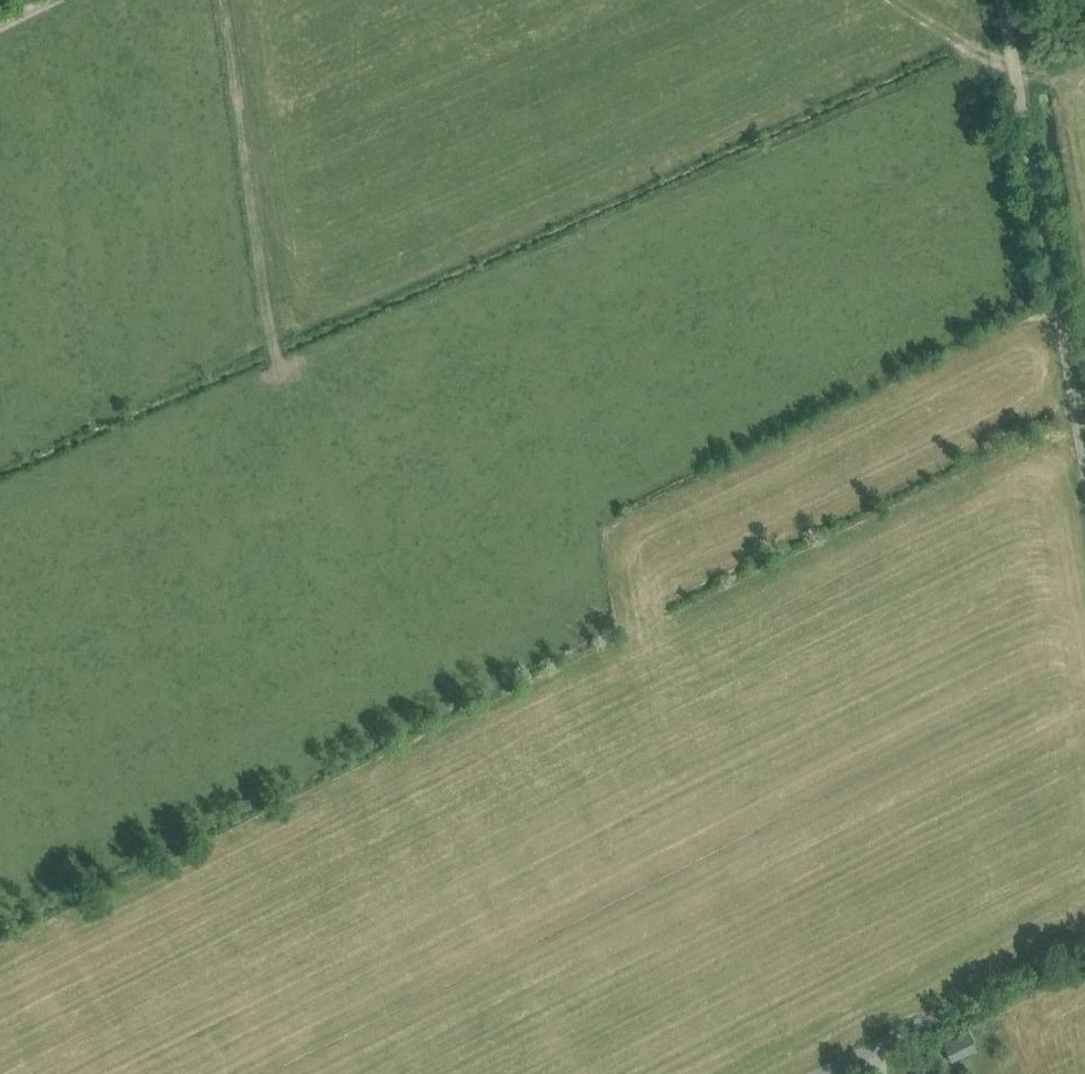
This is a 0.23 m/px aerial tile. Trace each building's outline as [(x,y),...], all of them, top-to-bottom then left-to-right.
[(969,1032),(943,1043),(950,1061),(977,1050),(969,1032)]
